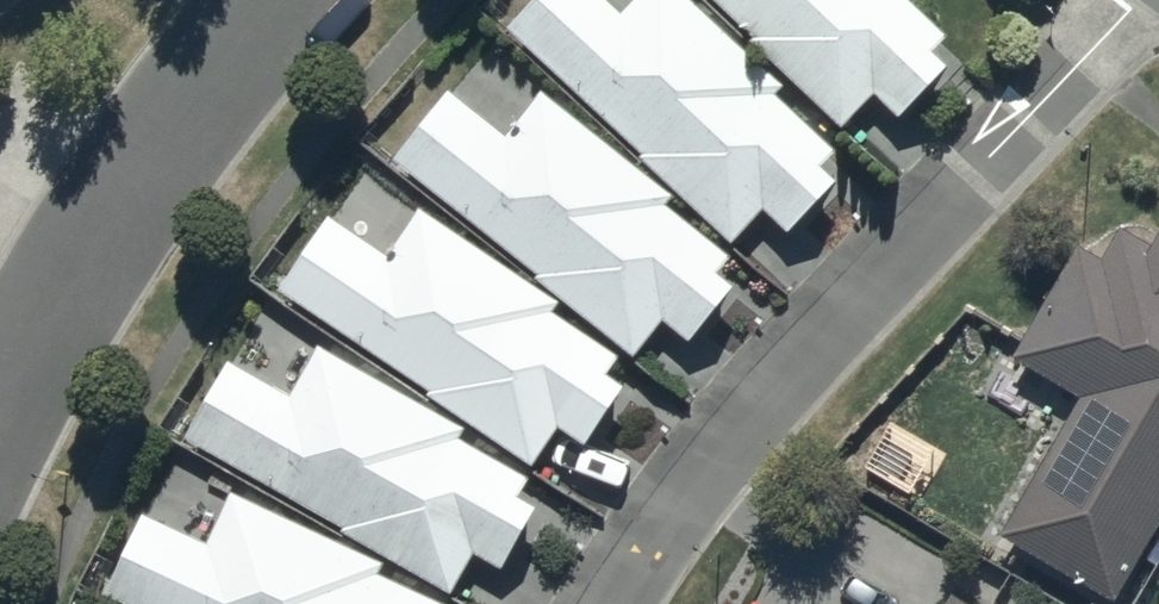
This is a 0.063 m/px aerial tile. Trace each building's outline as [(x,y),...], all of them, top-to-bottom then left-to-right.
[(508,33),(641,156),(638,159),(733,247),(764,214),(788,236),(836,184),(824,173),(840,155),(776,96),(783,88),(688,0),(634,0),(622,14),(607,0),(538,0),(508,33)] [(754,39),(748,45),(844,132),(875,99),(900,122),(951,66),(936,53),(952,35),(913,0),(713,0),(754,39)] [(505,137),(450,94),(395,164),(539,277),(535,281),(635,359),(663,323),(690,344),(734,288),(719,275),(732,258),(667,207),(674,198),(540,93),(505,137)] [(282,273),(272,289),(427,392),(424,396),(532,468),(557,431),(584,448),(623,389),(607,378),(620,358),(552,313),(559,303),(419,210),(388,257),(329,218),(289,278),(282,273)] [(1158,525),(1158,238),(1154,247),(1119,228),(1097,265),(1075,253),(1012,363),(1078,401),(1000,537),(1114,603),(1158,525)] [(183,425),(176,437),(342,529),(340,534),(451,596),(473,556),(502,571),(536,509),(520,500),(531,481),(461,442),(467,431),(317,347),(290,396),(229,363),(192,430),(183,425)] [(100,593),(122,603),(438,603),(381,576),(386,567),(236,493),(210,545),(148,514),(114,581),(107,578),(100,593)]
